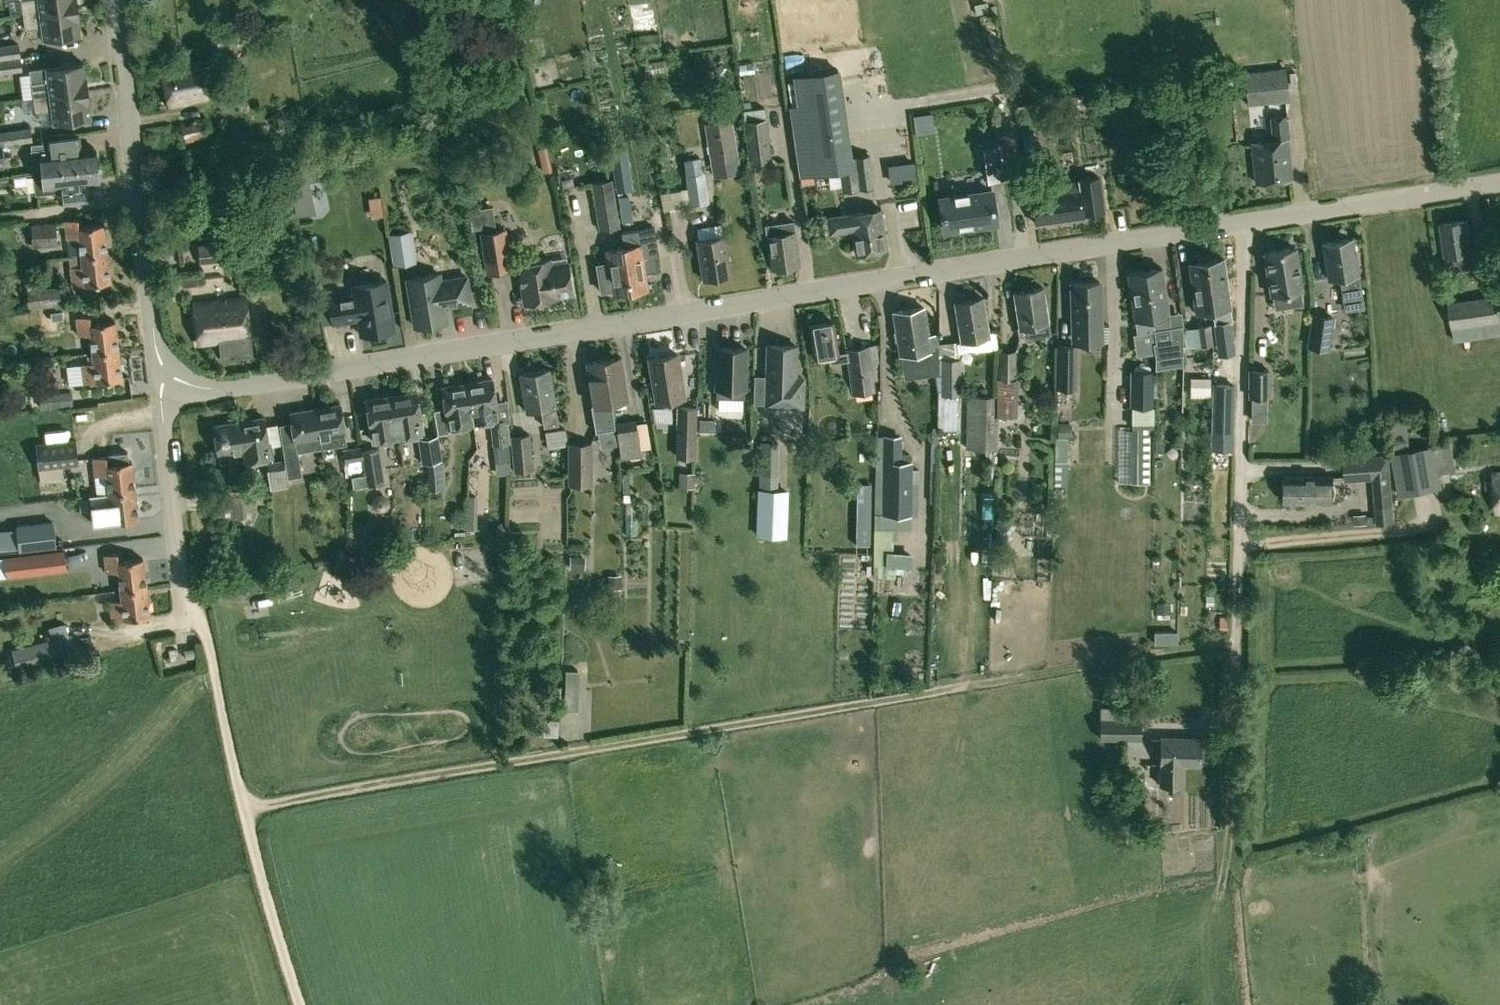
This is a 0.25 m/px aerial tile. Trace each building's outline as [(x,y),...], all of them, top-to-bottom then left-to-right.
[(75,6),(75,0),(19,0),(21,13),(75,6)] [(615,1),(616,22),(631,21),(630,1),(615,1)] [(79,34),(75,6),(21,13),(23,28),(40,26),(41,39),(79,34)] [(18,56),(17,43),(0,45),(0,58),(18,56)] [(0,58),(0,72),(20,69),(18,56),(0,58)] [(201,61),(163,69),(170,106),(208,98),(201,61)] [(722,61),(716,69),(724,75),(730,68),(722,61)] [(29,69),(32,96),(85,90),(82,62),(29,69)] [(1244,72),(1248,105),(1289,101),(1286,68),(1244,72)] [(840,171),(842,187),(842,191),(873,187),(869,155),(850,157),(837,69),(793,75),(796,105),(790,106),(802,185),(813,183),(811,175),(828,173),(840,171)] [(89,117),(85,90),(31,97),(33,112),(49,109),(51,122),(89,117)] [(1234,92),(1219,93),(1221,109),(1236,107),(1234,92)] [(1063,98),(1064,111),(1090,106),(1089,94),(1063,98)] [(743,111),(751,110),(750,102),(742,103),(743,111)] [(1251,142),(1255,182),(1293,178),(1288,138),(1291,138),(1288,117),(1286,117),(1286,115),(1270,116),(1273,139),(1251,142)] [(767,118),(744,121),(750,166),(772,162),(767,118)] [(713,176),(741,171),(732,119),(705,124),(713,176)] [(182,125),(185,142),(206,138),(203,123),(182,125)] [(28,127),(0,131),(0,143),(30,139),(28,127)] [(1035,132),(1023,134),(1026,155),(1038,153),(1035,132)] [(1006,177),(1001,145),(984,148),(989,179),(1006,177)] [(30,150),(33,172),(52,170),(96,165),(93,147),(60,152),(59,147),(30,150)] [(701,158),(685,160),(687,176),(703,174),(701,158)] [(52,170),(33,172),(35,192),(61,189),(61,186),(98,182),(96,165),(52,170)] [(295,190),(310,187),(308,179),(305,165),(296,167),(286,169),(291,191),(295,190)] [(632,187),(629,168),(614,171),(617,189),(632,187)] [(840,171),(828,173),(829,188),(842,187),(840,171)] [(687,176),(686,176),(690,205),(708,203),(703,174),(687,176)] [(1083,213),(1103,210),(1099,178),(1072,181),(1074,189),(1033,195),(1037,224),(1084,217),(1083,213)] [(619,227),(612,179),(592,182),(599,231),(619,227)] [(315,212),(310,187),(295,190),(301,215),(315,212)] [(992,191),(940,198),(944,229),(997,222),(992,191)] [(623,222),(633,220),(629,195),(619,197),(623,222)] [(380,223),(391,224),(392,204),(381,203),(380,223)] [(495,226),(493,206),(469,209),(472,229),(481,227),(481,232),(496,230),(495,226)] [(852,230),(855,252),(887,247),(881,209),(852,213),(852,214),(827,217),(830,233),(852,230)] [(81,256),(106,252),(103,224),(83,226),(82,218),(65,220),(68,244),(79,242),(81,256)] [(1441,224),(1447,256),(1446,256),(1448,272),(1476,267),(1473,250),(1467,219),(1441,224)] [(772,268),(800,264),(795,231),(794,221),(766,225),(767,235),(772,268)] [(56,222),(30,224),(32,246),(58,244),(56,222)] [(389,226),(390,233),(387,234),(393,266),(417,262),(411,230),(405,231),(404,224),(389,226)] [(634,246),(623,248),(630,290),(648,287),(644,258),(659,256),(654,227),(631,230),(634,246)] [(512,269),(506,229),(496,230),(481,232),(487,273),(512,269)] [(730,274),(724,236),(697,240),(703,278),(730,274)] [(1350,291),(1361,289),(1359,273),(1353,238),(1323,243),(1329,278),(1347,275),(1350,291)] [(198,244),(199,262),(234,260),(233,241),(198,244)] [(1295,247),(1265,252),(1272,295),(1292,292),(1294,306),(1303,304),(1301,291),(1302,290),(1295,247)] [(630,290),(623,248),(606,250),(608,263),(597,265),(602,292),(613,290),(613,293),(630,290)] [(110,281),(106,252),(81,256),(82,265),(70,266),(72,286),(110,281)] [(572,292),(567,262),(567,257),(550,260),(550,259),(519,264),(525,302),(556,297),(556,295),(572,292)] [(1205,262),(1211,310),(1231,307),(1224,259),(1205,262)] [(1196,312),(1211,310),(1205,262),(1189,264),(1196,312)] [(1153,345),(1155,360),(1182,355),(1182,333),(1181,327),(1172,328),(1169,313),(1162,268),(1145,271),(1151,307),(1153,330),(1156,344),(1153,345)] [(1151,307),(1145,271),(1128,273),(1138,333),(1153,330),(1151,307)] [(471,302),(467,277),(441,281),(440,274),(407,279),(415,326),(447,321),(445,305),(452,303),(453,305),(471,302)] [(386,280),(353,286),(354,294),(329,299),(333,323),(351,320),(350,318),(358,317),(361,335),(394,329),(386,280)] [(1074,326),(1074,327),(1102,326),(1102,325),(1099,281),(1071,282),(1074,326)] [(27,290),(29,308),(62,304),(59,287),(27,290)] [(1026,326),(1028,336),(1050,333),(1048,323),(1049,323),(1043,287),(1014,292),(1019,327),(1026,326)] [(1499,337),(1499,321),(1496,295),(1496,294),(1449,301),(1456,344),(1499,337)] [(198,345),(219,342),(222,359),(252,356),(245,297),(193,303),(198,345)] [(983,298),(956,302),(962,339),(989,335),(983,298)] [(902,353),(905,372),(932,368),(931,363),(940,362),(938,348),(935,334),(929,336),(924,307),(894,311),(901,353),(902,353)] [(63,318),(62,310),(50,312),(51,320),(63,318)] [(1313,314),(1307,346),(1328,350),(1333,317),(1313,314)] [(90,334),(92,352),(118,349),(114,321),(94,323),(93,315),(76,317),(79,336),(90,334)] [(321,331),(318,317),(307,318),(309,333),(321,331)] [(1236,353),(1232,321),(1214,323),(1218,355),(1236,353)] [(834,322),(809,326),(815,357),(828,354),(829,365),(849,361),(847,351),(839,352),(834,322)] [(1213,343),(1210,324),(1197,326),(1200,345),(1213,343)] [(803,406),(803,388),(802,387),(802,378),(796,378),(797,346),(769,345),(767,405),(803,406)] [(1078,346),(1057,345),(1056,389),(1077,390),(1078,346)] [(745,348),(717,347),(716,386),(718,387),(717,395),(718,395),(718,410),(742,410),(742,395),(742,387),(743,387),(745,348)] [(880,357),(879,347),(847,351),(849,361),(853,390),(874,387),(871,363),(879,362),(878,357),(880,357)] [(118,349),(92,352),(93,362),(82,363),(84,382),(121,378),(118,349)] [(999,350),(998,378),(1015,379),(1016,351),(999,350)] [(658,401),(685,396),(677,353),(650,358),(658,401)] [(621,357),(604,360),(612,403),(629,399),(621,357)] [(941,358),(941,394),(960,395),(960,358),(941,358)] [(612,403),(604,360),(587,363),(589,376),(590,376),(595,406),(590,406),(594,430),(614,426),(613,419),(614,419),(612,403)] [(1132,406),(1153,405),(1153,371),(1150,370),(1148,367),(1145,367),(1144,365),(1141,365),(1139,367),(1136,367),(1134,371),(1130,371),(1129,406),(1131,406),(1132,406)] [(519,374),(526,411),(541,408),(544,426),(558,423),(555,406),(556,406),(550,369),(519,374)] [(1268,397),(1268,370),(1250,370),(1250,397),(1268,397)] [(510,443),(508,418),(495,419),(493,408),(497,407),(497,402),(493,378),(467,383),(471,411),(473,424),(490,421),(492,445),(493,445),(494,462),(506,461),(512,461),(510,443)] [(1015,379),(998,378),(996,415),(1017,416),(1018,379),(1015,379)] [(1211,396),(1211,378),(1199,378),(1199,396),(1211,396)] [(473,424),(471,411),(467,383),(441,387),(445,408),(434,410),(438,434),(450,432),(449,428),(473,424)] [(1214,384),(1212,434),(1230,435),(1232,385),(1214,384)] [(40,408),(73,405),(72,391),(38,394),(40,408)] [(391,396),(397,431),(398,436),(423,432),(421,419),(417,392),(391,396)] [(960,395),(941,394),(941,425),(961,425),(960,395)] [(968,395),(966,447),(992,449),(994,396),(968,395)] [(391,396),(367,399),(371,427),(373,440),(398,436),(397,431),(391,396)] [(341,404),(315,408),(322,448),(348,444),(346,432),(341,404)] [(677,405),(675,456),(695,457),(697,406),(677,405)] [(1137,428),(1152,428),(1153,428),(1153,405),(1132,406),(1132,428),(1137,428)] [(284,460),(287,477),(301,475),(297,452),(322,448),(315,408),(290,413),(292,422),(295,441),(296,445),(282,448),(284,460)] [(264,417),(239,421),(243,450),(246,462),(274,457),(272,445),(268,446),(264,417)] [(641,456),(640,449),(636,423),(635,419),(616,422),(621,459),(641,456)] [(243,450),(239,421),(214,425),(219,453),(221,463),(232,461),(231,452),(243,450)] [(636,423),(640,449),(651,447),(646,421),(636,423)] [(700,421),(700,434),(715,434),(715,421),(700,421)] [(1066,436),(1066,423),(1057,423),(1057,436),(1066,436)] [(1131,429),(1131,482),(1152,482),(1152,428),(1137,428),(1132,428),(1131,428),(1131,429)] [(566,429),(545,432),(548,448),(567,445),(566,429)] [(530,434),(511,435),(514,470),(533,469),(530,434)] [(437,436),(419,439),(423,462),(441,459),(437,436)] [(875,515),(875,528),(911,528),(912,461),(901,461),(901,438),(883,438),(882,515),(877,515),(875,515)] [(38,469),(78,465),(75,440),(36,444),(38,469)] [(778,441),(760,441),(759,473),(777,474),(778,441)] [(1435,445),(1441,473),(1457,470),(1451,441),(1435,445)] [(593,443),(568,443),(568,485),(592,485),(593,443)] [(1443,487),(1441,473),(1435,445),(1393,452),(1400,496),(1443,487)] [(344,462),(363,459),(362,451),(361,447),(342,449),(344,462)] [(365,472),(367,485),(385,482),(380,449),(362,451),(363,459),(365,472)] [(107,474),(109,493),(134,490),(131,461),(129,461),(128,451),(109,453),(110,455),(93,457),(95,476),(107,474)] [(1345,458),(1347,481),(1374,478),(1377,522),(1394,521),(1391,477),(1389,454),(1345,458)] [(346,475),(351,475),(365,472),(363,459),(344,462),(346,475)] [(284,460),(266,463),(271,488),(289,485),(287,477),(284,460)] [(443,490),(441,463),(428,463),(430,490),(443,490)] [(1486,488),(1494,487),(1497,514),(1499,514),(1499,469),(1492,469),(1493,479),(1486,480),(1486,488)] [(365,472),(351,475),(353,487),(367,485),(365,472)] [(680,472),(679,487),(694,488),(695,473),(680,472)] [(1286,502),(1329,502),(1329,475),(1286,475),(1286,502)] [(229,483),(231,495),(240,493),(251,492),(249,480),(229,483)] [(870,484),(857,484),(857,520),(869,521),(870,484)] [(787,537),(788,489),(758,488),(756,535),(787,537)] [(101,523),(137,519),(134,490),(109,493),(90,495),(93,524),(101,523)] [(240,493),(231,495),(234,519),(243,519),(240,493)] [(990,519),(991,494),(982,494),(982,519),(990,519)] [(234,519),(231,495),(210,498),(214,525),(234,522),(234,519)] [(389,500),(388,498),(387,497),(385,496),(383,495),(381,495),(380,495),(378,495),(377,496),(375,497),(374,498),(373,499),(372,501),(372,503),(372,505),(373,507),(374,508),(375,510),(377,510),(378,511),(380,512),(381,512),(383,511),(385,510),(387,509),(388,508),(389,506),(389,505),(389,503),(389,502),(389,500)] [(467,496),(466,530),(477,531),(478,496),(467,496)] [(994,524),(999,528),(993,538),(1006,547),(1013,537),(1010,534),(1016,526),(1002,514),(994,524)] [(1367,514),(1354,514),(1354,525),(1367,525),(1367,514)] [(55,546),(52,521),(16,526),(19,551),(55,546)] [(4,557),(6,578),(67,571),(64,550),(4,557)] [(122,589),(146,586),(143,557),(122,560),(121,552),(105,554),(107,572),(118,571),(120,590),(122,589)] [(464,560),(468,581),(495,576),(491,555),(464,560)] [(569,568),(581,569),(581,555),(569,555),(569,568)] [(897,567),(875,565),(874,575),(897,577),(897,567)] [(620,590),(620,577),(608,577),(608,591),(620,590)] [(898,579),(898,592),(913,592),(914,579),(898,579)] [(150,616),(146,586),(122,589),(120,590),(121,599),(109,601),(112,620),(150,616)] [(1170,602),(1159,602),(1158,613),(1170,613),(1170,602)] [(1177,632),(1155,632),(1155,643),(1177,643),(1177,632)] [(60,636),(51,639),(11,648),(16,670),(65,657),(60,636)] [(584,706),(585,665),(567,665),(566,705),(584,706)] [(1102,721),(1101,740),(1140,740),(1141,721),(1102,721)] [(1161,735),(1159,784),(1182,785),(1183,764),(1200,764),(1201,737),(1161,735)]
